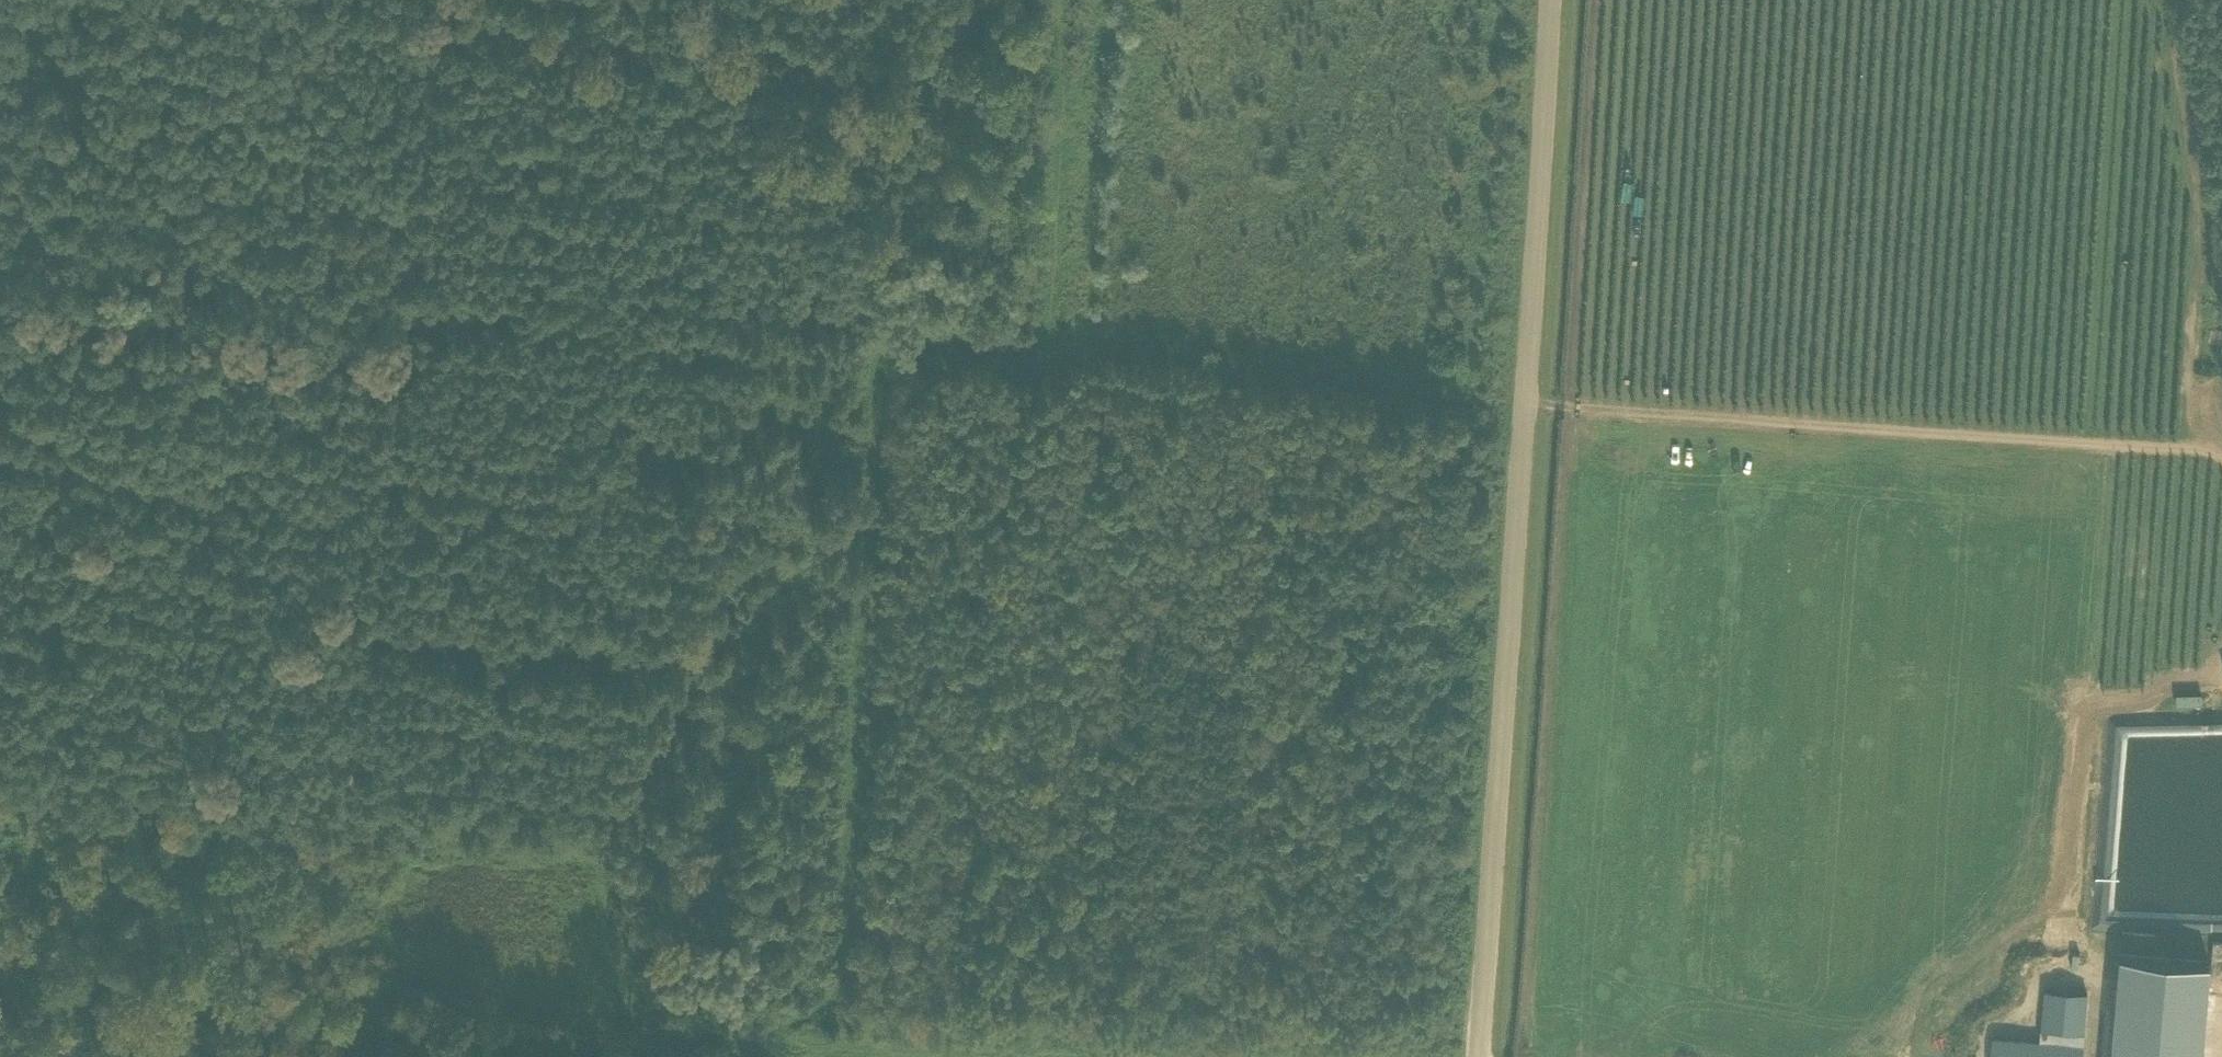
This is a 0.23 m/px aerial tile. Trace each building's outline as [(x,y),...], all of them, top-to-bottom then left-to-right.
[(2208,961),(2119,954),(2111,1056),(2200,1056),(2208,961)] [(2044,990),(2039,1041),(1993,1037),(1991,1056),(2082,1056),(2087,993),(2044,990)]
